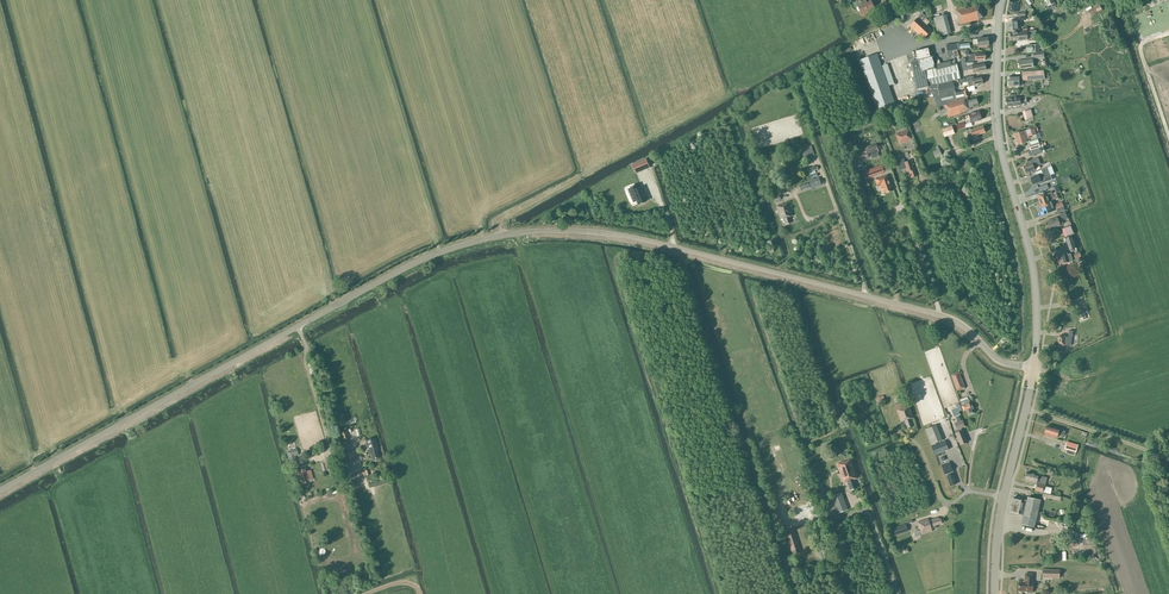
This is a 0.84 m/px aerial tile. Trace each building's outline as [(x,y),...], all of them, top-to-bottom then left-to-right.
[(854,3),(854,5),(855,7),(856,7),(859,6),(862,15),(874,10),(870,0),(859,0),(859,1),(854,3)] [(1044,7),(1048,5),(1048,6),(1049,8),(1055,6),(1054,3),(1053,0),(1042,0),(1044,7)] [(1017,12),(1018,2),(1009,1),(1008,11),(1017,12)] [(973,5),(962,8),(961,4),(956,5),(957,9),(956,9),(957,11),(956,12),(959,25),(979,20),(979,19),(983,17),(980,5),(974,6),(973,5)] [(922,13),(910,26),(923,39),(932,30),(927,25),(930,22),(926,19),(927,18),(922,13)] [(938,37),(952,34),(947,14),(933,18),(938,37)] [(1018,20),(1013,21),(1009,21),(1010,31),(1019,30),(1019,22),(1018,20)] [(1031,36),(1032,36),(1032,31),(1010,33),(1011,41),(1028,39),(1031,39),(1031,36)] [(978,47),(989,46),(988,38),(978,39),(973,40),(973,45),(978,44),(978,47)] [(947,51),(947,56),(954,55),(955,57),(959,56),(957,50),(956,50),(955,44),(946,45),(947,51)] [(919,60),(910,62),(917,90),(928,87),(930,93),(932,93),(933,98),(937,107),(945,105),(956,101),(955,93),(952,81),(961,79),(957,63),(951,65),(950,61),(943,63),(944,67),(936,68),(933,69),(928,49),(921,51),(917,52),(916,50),(919,60)] [(1019,68),(1033,67),(1032,59),(1018,61),(1019,68)] [(973,72),(986,70),(985,63),(972,66),(972,65),(962,67),(963,71),(973,69),(973,72)] [(863,72),(878,113),(896,107),(881,66),(863,72)] [(1017,76),(1009,76),(1009,80),(1009,86),(1019,86),(1019,83),(1022,83),(1022,80),(1044,79),(1044,71),(1022,72),(1022,77),(1017,77),(1017,76)] [(973,76),(967,77),(967,78),(969,86),(974,85),(975,86),(978,86),(977,85),(983,84),(981,77),(974,78),(973,76)] [(965,91),(955,93),(956,101),(965,98),(965,97),(968,97),(967,91),(968,91),(967,87),(964,87),(965,91)] [(1020,103),(1027,102),(1026,97),(1020,98),(1016,98),(1016,94),(1010,95),(1011,95),(1012,99),(1006,99),(1007,106),(1020,105),(1020,103)] [(956,101),(945,105),(946,109),(947,112),(948,117),(969,110),(969,108),(974,107),(973,106),(978,104),(976,98),(966,101),(965,98),(956,101)] [(1026,119),(1033,117),(1031,110),(1024,112),(1026,119)] [(971,123),(981,120),(979,111),(969,114),(971,123)] [(952,126),(942,129),(944,137),(955,134),(952,126)] [(977,135),(985,132),(983,126),(971,130),(970,129),(966,130),(969,138),(973,136),(974,139),(978,138),(977,135)] [(1034,128),(1023,131),(1015,134),(1018,144),(1026,142),(1025,138),(1028,137),(1028,136),(1036,134),(1034,128)] [(904,142),(911,139),(908,131),(901,134),(904,142)] [(877,152),(879,151),(876,144),(865,148),(866,151),(859,154),(861,159),(869,156),(868,155),(871,154),(872,157),(873,158),(878,157),(878,155),(877,152)] [(802,151),(805,160),(814,156),(811,147),(802,151)] [(939,149),(933,152),(935,158),(942,155),(939,149)] [(1027,164),(1027,166),(1024,167),(1026,173),(1035,170),(1034,167),(1041,164),(1038,157),(1031,160),(1031,161),(1029,161),(1029,162),(1028,162),(1027,164)] [(903,158),(896,161),(900,170),(906,168),(907,170),(908,170),(910,178),(917,175),(911,160),(905,162),(903,158)] [(646,159),(633,165),(637,173),(650,168),(646,159)] [(868,178),(884,172),(882,166),(866,171),(868,178)] [(1038,175),(1030,178),(1033,185),(1038,183),(1038,184),(1052,179),(1050,175),(1047,168),(1041,170),(1043,173),(1038,175)] [(889,184),(891,184),(887,175),(875,179),(877,185),(881,184),(883,190),(885,189),(886,193),(891,191),(889,184)] [(811,189),(822,185),(819,177),(808,181),(811,189)] [(801,191),(810,187),(808,182),(799,186),(801,191)] [(630,190),(634,201),(637,199),(639,204),(646,201),(641,189),(639,190),(637,187),(630,190)] [(1046,194),(1038,197),(1039,202),(1054,196),(1053,194),(1052,191),(1046,194)] [(782,201),(781,200),(779,195),(773,197),(775,204),(782,201)] [(1054,196),(1039,202),(1042,208),(1045,207),(1048,213),(1054,211),(1053,206),(1051,206),(1050,205),(1049,201),(1055,199),(1054,196)] [(790,216),(793,215),(789,202),(777,206),(781,219),(784,218),(786,224),(792,222),(790,216)] [(1054,205),(1057,213),(1065,211),(1062,202),(1054,205)] [(1062,220),(1068,218),(1065,212),(1059,214),(1061,219),(1058,220),(1057,218),(1047,221),(1050,230),(1060,226),(1060,225),(1063,224),(1062,220)] [(1071,226),(1062,229),(1065,237),(1073,234),(1071,226)] [(1069,250),(1075,248),(1072,237),(1066,239),(1069,250)] [(1057,255),(1060,264),(1073,260),(1070,254),(1065,255),(1064,252),(1057,255)] [(1081,321),(1087,318),(1083,308),(1077,311),(1081,321)] [(1059,336),(1058,345),(1064,345),(1071,346),(1072,335),(1073,331),(1069,330),(1068,337),(1059,336)] [(957,391),(965,388),(959,372),(951,375),(957,391)] [(968,399),(960,402),(962,406),(963,411),(968,409),(970,414),(975,412),(972,402),(970,403),(968,399)] [(910,418),(913,417),(908,405),(901,408),(900,403),(895,405),(902,425),(904,424),(906,429),(913,426),(910,418)] [(954,417),(961,415),(959,411),(961,410),(960,406),(951,410),(954,417)] [(961,445),(967,442),(962,428),(965,426),(962,420),(954,423),(957,430),(955,431),(961,445)] [(931,445),(933,444),(934,445),(931,446),(935,455),(949,449),(945,440),(936,444),(936,443),(943,440),(937,425),(925,429),(931,445)] [(1046,427),(1044,434),(1057,437),(1058,433),(1064,435),(1065,431),(1059,429),(1056,428),(1055,430),(1046,427)] [(377,451),(379,450),(375,438),(365,441),(369,453),(371,453),(373,460),(379,458),(377,451)] [(1065,449),(1067,449),(1066,452),(1073,454),(1074,451),(1075,452),(1078,445),(1067,442),(1065,449)] [(286,451),(291,467),(298,465),(295,456),(299,455),(297,448),(286,451)] [(344,461),(355,458),(353,451),(342,454),(344,461)] [(330,459),(324,460),(327,472),(333,470),(330,459)] [(837,464),(844,483),(848,481),(851,490),(856,488),(853,479),(854,479),(854,478),(857,477),(851,459),(837,464)] [(950,486),(956,484),(952,473),(952,472),(953,471),(950,462),(942,465),(946,476),(947,475),(950,486)] [(308,480),(313,479),(310,470),(307,471),(306,468),(297,471),(298,477),(300,476),(302,484),(308,482),(308,480)] [(1027,472),(1025,479),(1037,482),(1035,490),(1042,492),(1043,492),(1045,486),(1047,477),(1038,475),(1039,475),(1027,472)] [(832,497),(839,513),(848,510),(842,493),(832,497)] [(821,514),(815,496),(808,498),(814,517),(821,514)] [(1015,513),(1016,509),(1017,508),(1019,509),(1020,508),(1021,508),(1021,507),(1025,508),(1027,500),(1023,499),(1014,497),(1010,512),(1015,513)] [(1027,500),(1025,508),(1021,507),(1021,508),(1020,508),(1019,509),(1017,508),(1016,509),(1015,513),(1018,514),(1024,515),(1021,524),(1043,529),(1044,527),(1035,525),(1040,500),(1028,497),(1027,500)] [(771,506),(779,529),(783,527),(776,505),(771,506)] [(936,525),(942,523),(940,518),(938,519),(938,517),(929,520),(928,518),(917,522),(921,535),(932,531),(932,529),(936,527),(936,525)] [(905,525),(892,530),(894,536),(902,534),(902,533),(907,531),(905,525)] [(823,529),(809,528),(808,532),(812,532),(811,535),(822,536),(823,529)] [(801,551),(796,535),(794,529),(785,531),(788,542),(789,542),(793,553),(793,555),(798,554),(797,552),(801,551)] [(1060,570),(1043,569),(1043,577),(1059,578),(1060,570)] [(1027,593),(1033,593),(1033,582),(1033,574),(1025,573),(1025,582),(1019,582),(1018,591),(1027,591),(1027,593)]
